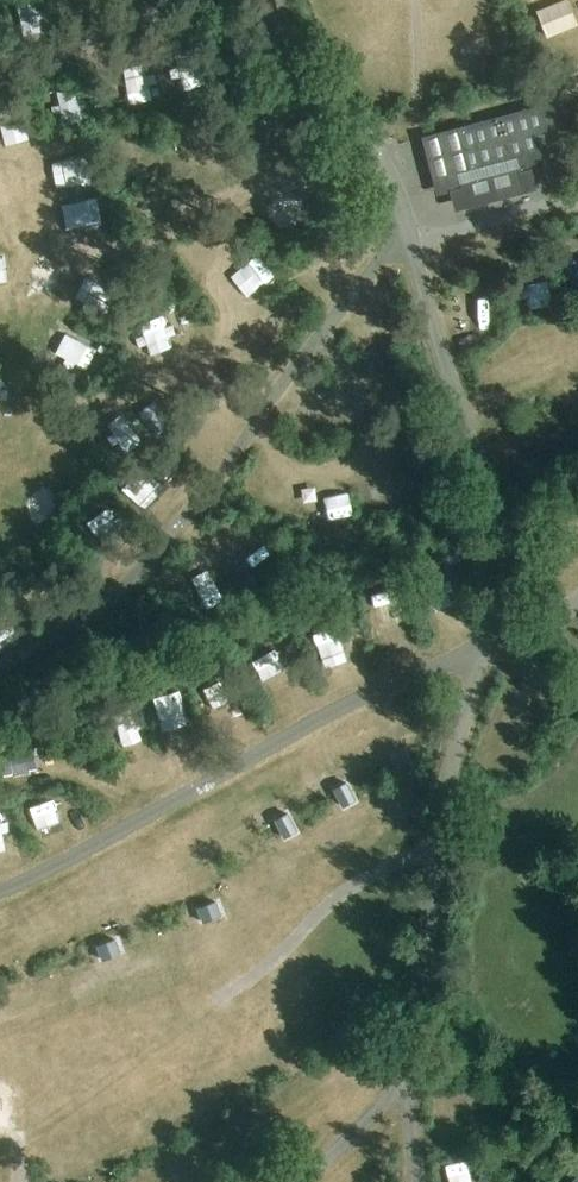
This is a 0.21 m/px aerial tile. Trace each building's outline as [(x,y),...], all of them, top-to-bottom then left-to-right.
[(570,27),(551,39),(566,60),(577,52),(577,38),(570,27)] [(529,167),(537,165),(536,160),(543,158),(541,148),(560,143),(549,101),(428,133),(439,175),(443,174),(446,183),(453,181),(455,187),(463,184),(468,202),(533,185),(529,167)] [(100,192),(67,201),(75,229),(108,220),(100,192)] [(11,281),(9,257),(0,257),(0,282),(11,281)] [(406,753),(393,760),(402,777),(415,770),(406,753)] [(347,784),(334,791),(343,807),(356,801),(347,784)] [(288,815),(275,822),(284,838),(297,832),(288,815)] [(216,903),(198,910),(203,923),(221,917),(216,903)] [(115,940),(98,947),(103,961),(121,954),(115,940)]
